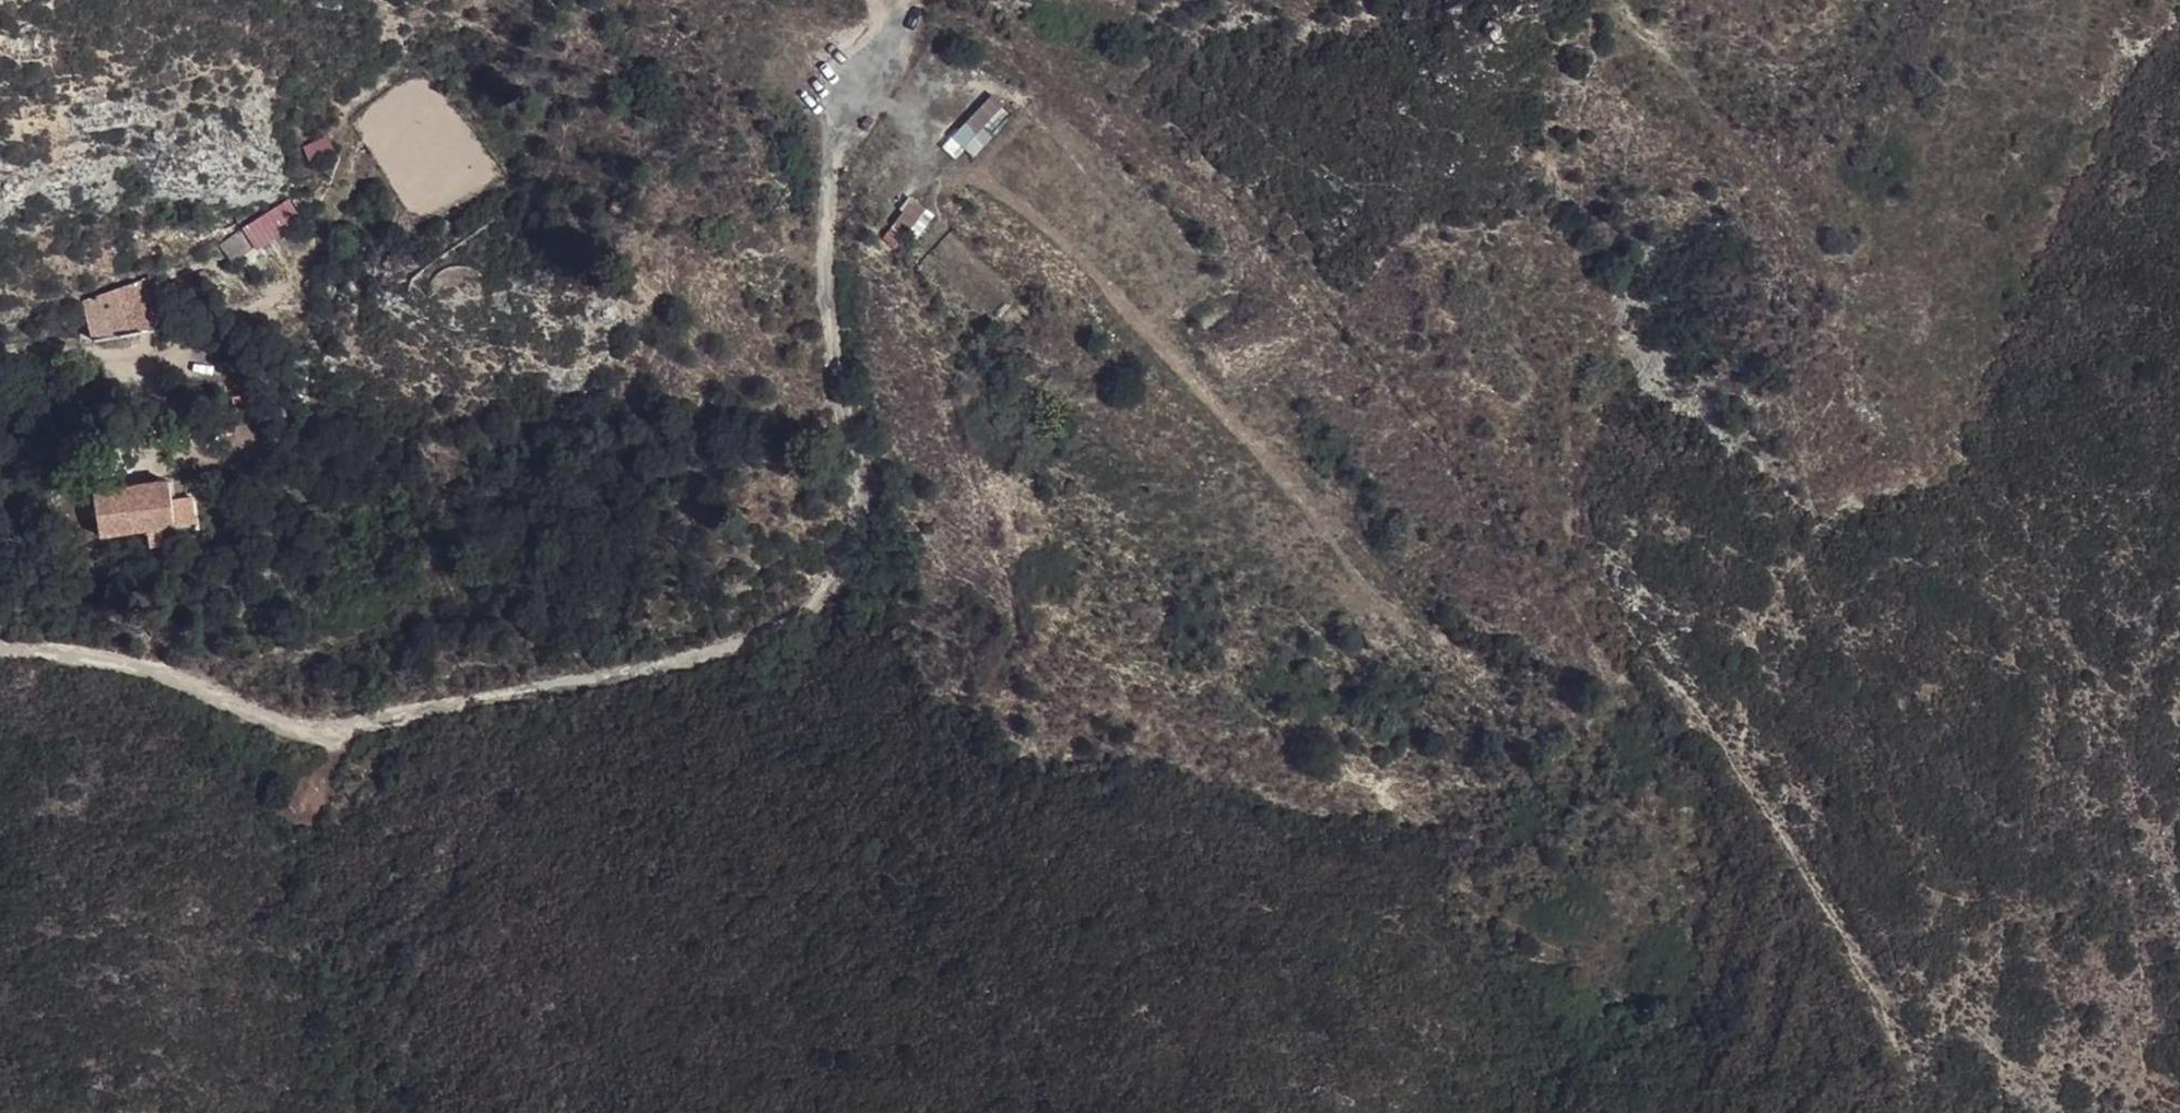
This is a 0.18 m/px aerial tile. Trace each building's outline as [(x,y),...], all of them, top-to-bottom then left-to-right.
[(952,139),(975,158),(1014,113),(991,94),(952,139)] [(149,278),(81,299),(94,340),(175,329),(149,278)] [(170,480),(93,491),(101,542),(177,531),(170,480)]
